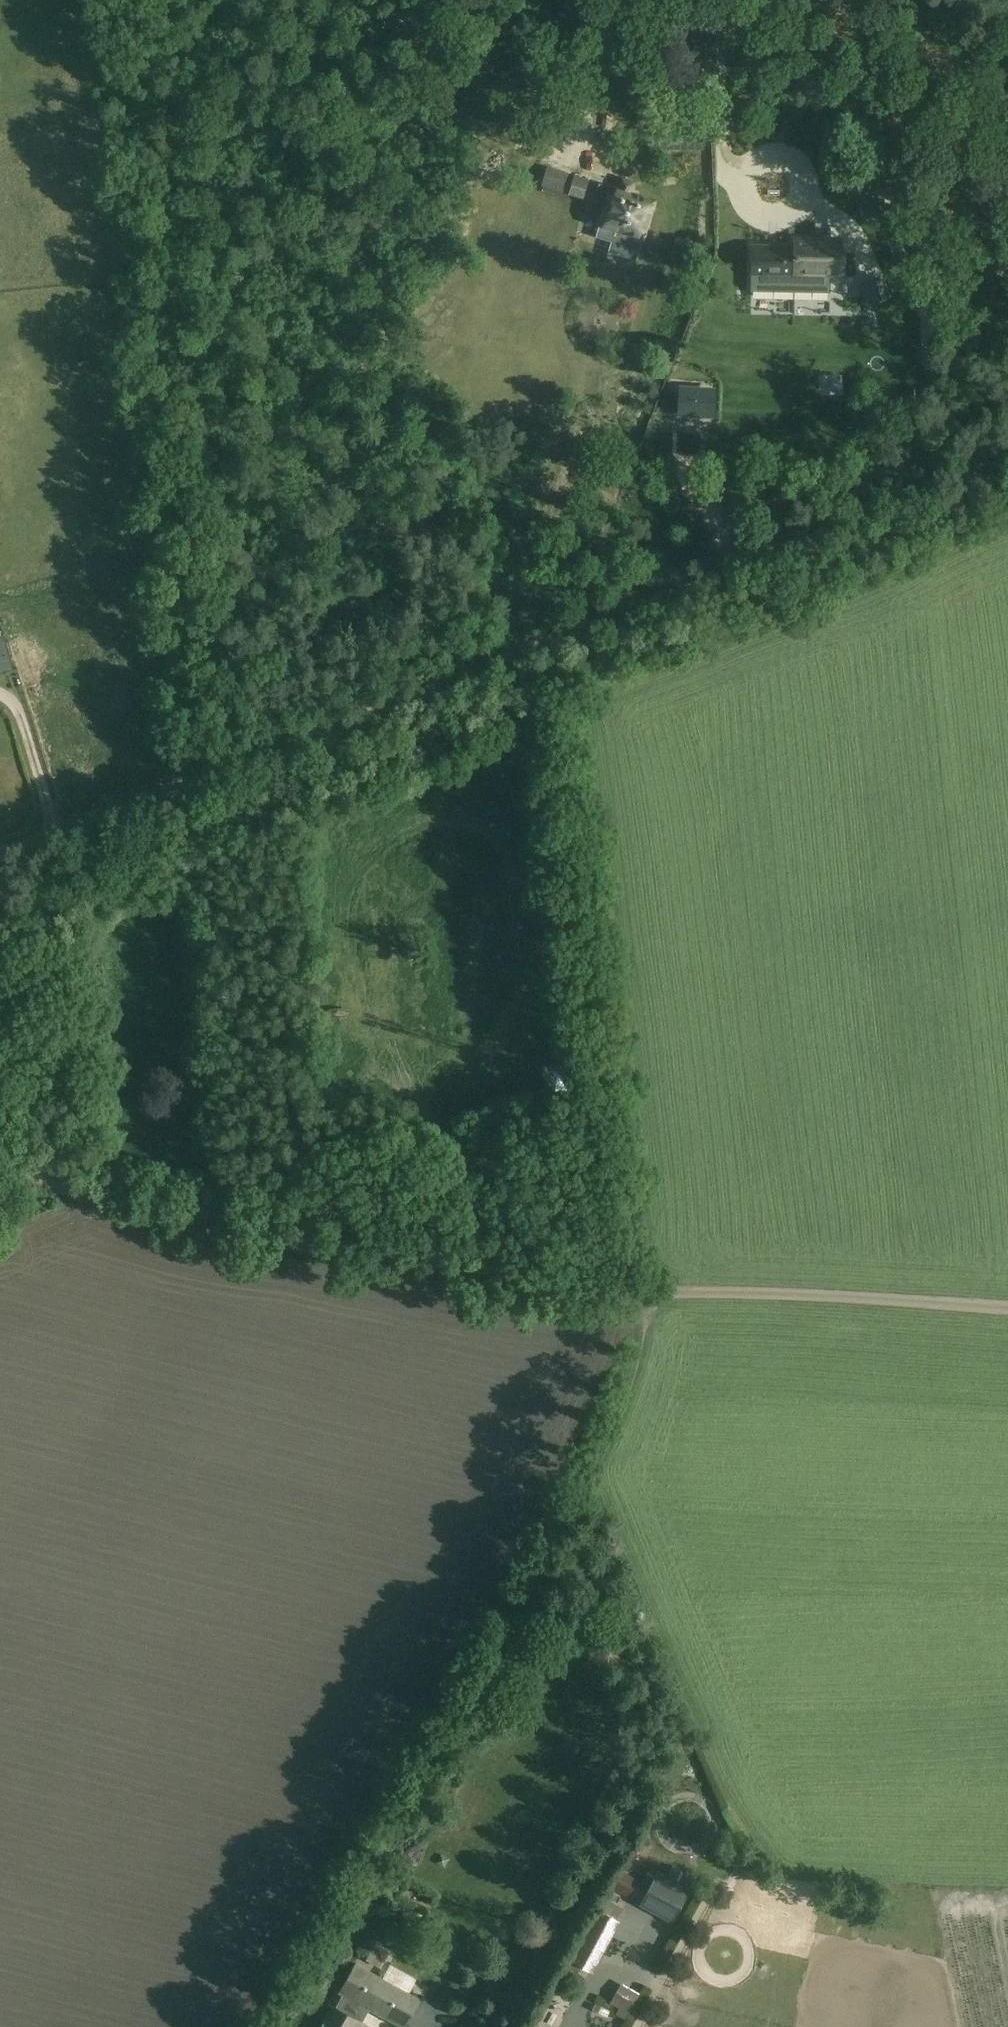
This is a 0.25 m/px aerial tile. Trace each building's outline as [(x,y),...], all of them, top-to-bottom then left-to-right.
[(589,180),(546,166),(541,185),(553,189),(553,190),(570,196),(570,194),(583,198),(589,180)] [(895,192),(898,181),(886,178),(883,189),(895,192)] [(623,181),(619,192),(600,186),(595,201),(602,204),(596,225),(600,226),(597,238),(612,242),(610,251),(636,260),(643,239),(654,202),(630,195),(633,184),(623,181)] [(752,250),(752,278),(753,278),(753,294),(831,294),(831,278),(843,278),(843,243),(795,243),(795,250),(752,250)] [(859,283),(867,305),(886,298),(878,276),(859,283)] [(684,381),(676,413),(699,419),(707,387),(684,381)] [(12,668),(3,637),(0,638),(0,671),(12,668)] [(691,1887),(658,1870),(649,1888),(621,1871),(611,1889),(629,1898),(630,1895),(642,1900),(640,1905),(672,1923),(691,1887)] [(596,1911),(569,1961),(592,1973),(618,1922),(596,1911)] [(356,1963),(339,1994),(366,2008),(400,2026),(406,2026),(421,1999),(409,1992),(417,1979),(390,1964),(395,1954),(376,1943),(362,1966),(356,1963)] [(339,1994),(321,2026),(363,2026),(365,2025),(359,2022),(366,2008),(339,1994)]
